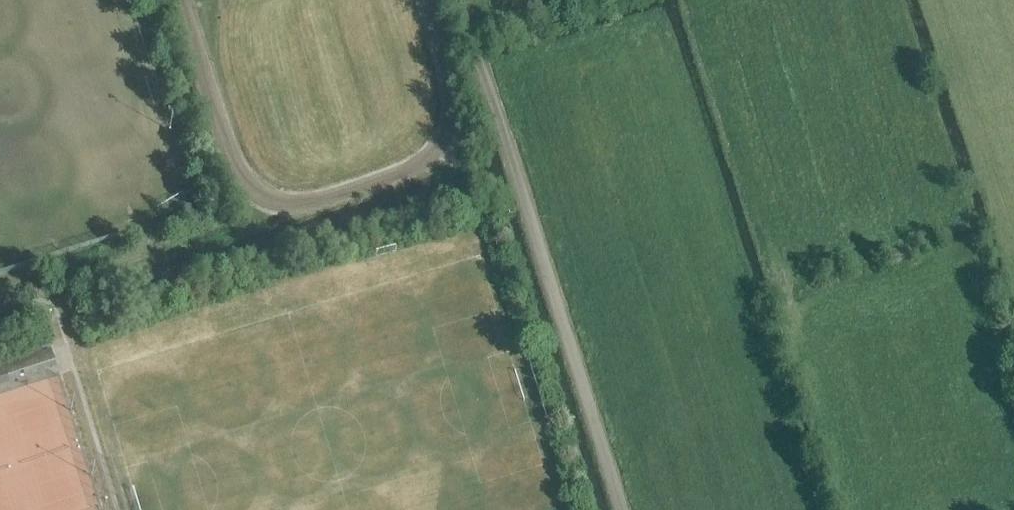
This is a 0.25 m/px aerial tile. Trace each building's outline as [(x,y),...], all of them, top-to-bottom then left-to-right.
[(52,367),(47,351),(0,367),(0,384),(52,367)]
